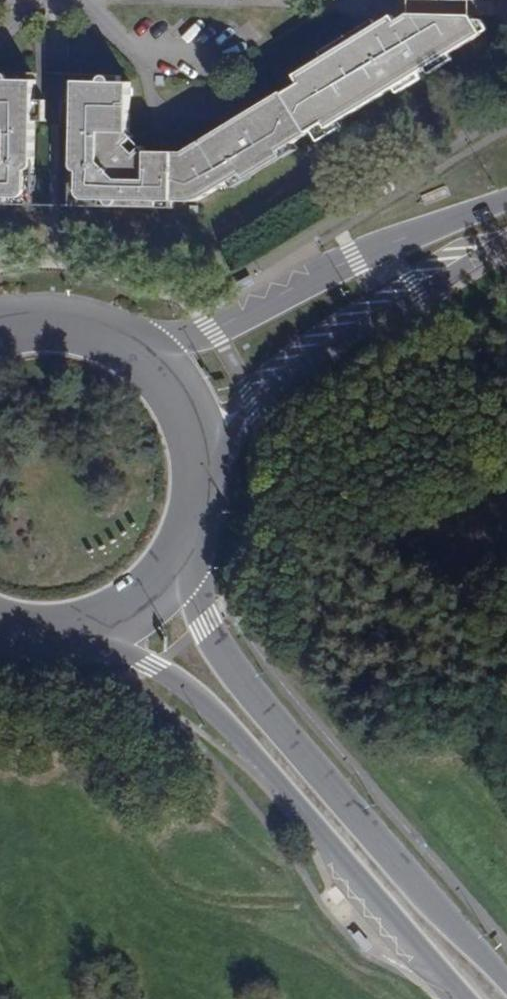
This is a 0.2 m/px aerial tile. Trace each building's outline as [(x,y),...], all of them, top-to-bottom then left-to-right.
[(284,93),(308,132),(329,119),(332,125),(486,31),(478,18),(473,12),(413,11),(398,20),(395,16),(298,77),(301,82),(284,93)] [(8,204),(8,196),(22,197),(23,196),(24,196),(26,195),(28,194),(30,190),(30,175),(37,175),(39,120),(47,121),(47,99),(38,98),(39,82),(36,82),(21,82),(21,72),(0,72),(0,204),(8,204)] [(21,82),(36,82),(36,72),(21,72),(21,82)] [(95,83),(96,74),(81,73),(80,83),(95,83)] [(308,132),(284,93),(282,90),(182,153),(149,152),(144,147),(136,153),(127,144),(134,137),(131,134),(132,84),(123,83),(123,74),(96,74),(95,83),(80,83),(76,83),(76,100),(67,99),(66,121),(75,121),(74,176),(81,176),(80,192),(80,194),(81,196),(85,198),(88,200),(89,200),(103,200),(103,207),(160,208),(160,202),(174,202),(178,203),(187,200),(197,198),(213,191),(235,177),(248,169),(252,175),(288,153),(284,146),(298,138),(308,132)] [(284,146),(288,153),(302,144),(298,138),(284,146)] [(252,175),(248,169),(235,177),(239,183),(252,175)] [(8,204),(22,204),(23,196),(22,197),(8,196),(8,204)]
